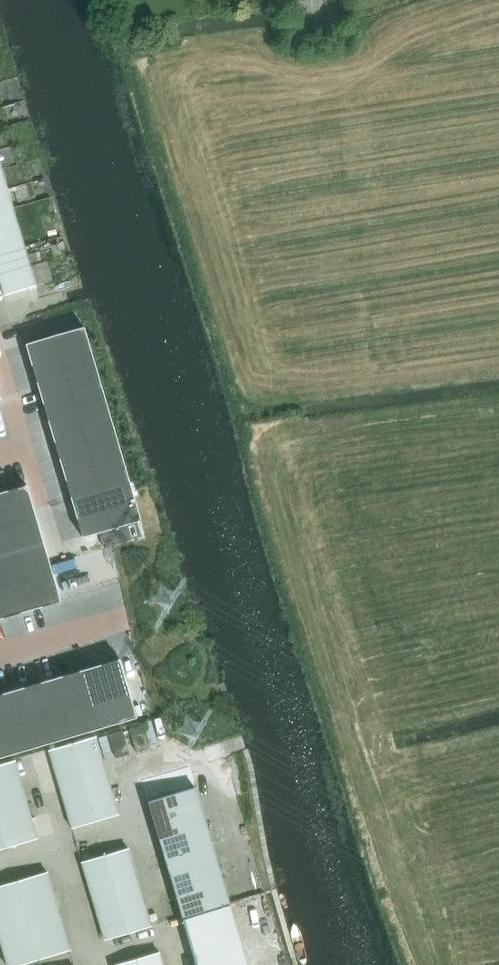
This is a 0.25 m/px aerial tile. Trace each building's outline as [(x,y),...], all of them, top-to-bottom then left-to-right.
[(6,189),(0,191),(0,212),(11,208),(6,189)] [(11,208),(0,212),(0,232),(17,228),(11,208)] [(17,228),(0,232),(0,253),(22,247),(17,228)] [(22,247),(0,253),(0,274),(28,266),(22,247)] [(28,266),(0,274),(0,286),(3,295),(34,286),(28,266)] [(83,326),(26,343),(37,382),(94,365),(83,326)] [(94,365),(37,382),(48,420),(106,403),(94,365)] [(106,403),(48,420),(59,458),(117,442),(106,403)] [(117,442),(59,458),(71,497),(128,480),(117,442)] [(128,480),(71,497),(82,535),(139,518),(128,480)] [(0,492),(0,534),(6,553),(44,541),(27,484),(0,492)] [(44,541),(6,553),(22,610),(61,599),(50,562),(44,541)] [(0,554),(0,617),(22,610),(6,553),(0,554)] [(118,659),(80,671),(97,728),(135,717),(118,659)] [(80,671),(42,682),(59,739),(97,728),(80,671)] [(42,682),(3,693),(20,751),(59,739),(42,682)] [(0,694),(0,757),(20,751),(3,693),(0,694)] [(148,746),(141,722),(128,726),(135,750),(148,746)] [(124,753),(117,729),(104,733),(111,757),(124,753)] [(49,749),(54,769),(101,755),(95,735),(49,749)] [(60,788),(107,775),(101,755),(54,769),(60,788)] [(14,759),(0,763),(0,785),(20,779),(14,759)] [(66,807),(112,794),(107,775),(60,788),(66,807)] [(20,779),(0,785),(0,806),(26,798),(20,779)] [(147,800),(158,839),(206,825),(194,786),(147,800)] [(112,794),(66,807),(71,827),(118,814),(112,794)] [(0,806),(0,826),(0,827),(31,818),(26,798),(0,806)] [(31,818),(0,827),(6,847),(37,838),(31,818)] [(170,877),(217,863),(206,825),(158,839),(170,877)] [(81,861),(87,881),(134,867),(128,847),(81,861)] [(182,916),(229,902),(217,863),(170,877),(182,916)] [(134,867),(87,881),(93,900),(139,886),(134,867)] [(16,880),(22,900),(53,891),(47,871),(16,880)] [(0,885),(0,906),(22,900),(16,880),(0,885)] [(99,919),(145,906),(139,886),(93,900),(99,919)] [(22,900),(27,919),(58,910),(53,891),(22,900)] [(22,900),(0,906),(0,927),(27,919),(22,900)] [(188,937),(235,924),(229,904),(182,918),(188,937)] [(104,939),(151,925),(145,906),(99,919),(104,939)] [(27,919),(33,938),(64,929),(58,910),(27,919)] [(27,919),(0,927),(0,940),(2,947),(33,938),(27,919)] [(235,924),(188,937),(194,957),(241,943),(235,924)] [(33,938),(39,958),(70,949),(64,929),(33,938)] [(33,938),(2,947),(7,964),(16,964),(39,958),(33,938)] [(194,957),(196,964),(236,964),(246,962),(241,943),(194,957)] [(159,951),(112,964),(163,964),(159,951)]
